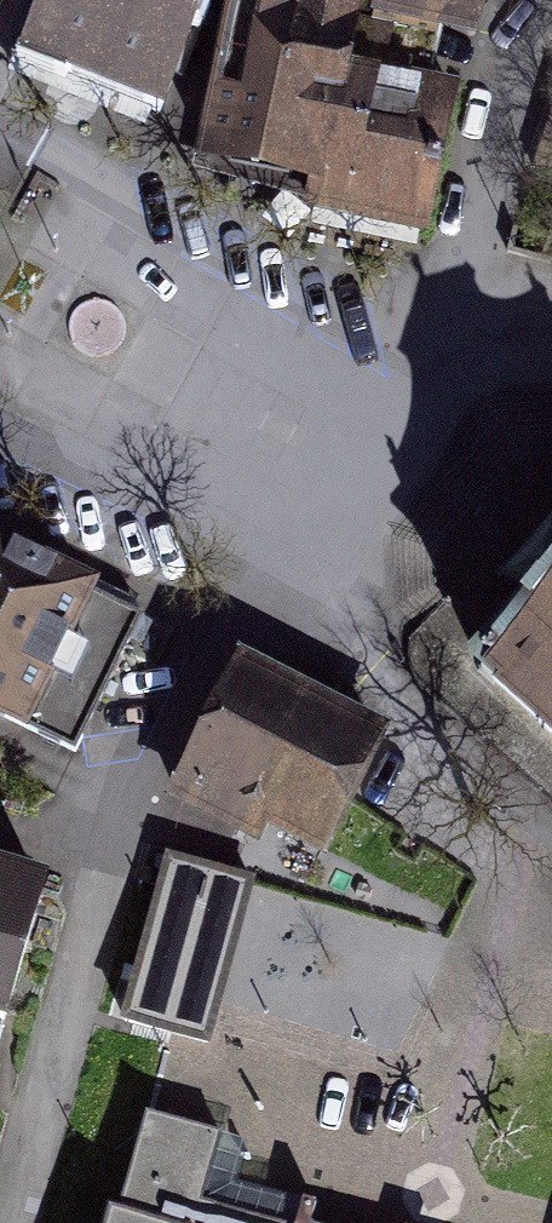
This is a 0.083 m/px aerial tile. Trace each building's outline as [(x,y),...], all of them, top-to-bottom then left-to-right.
[(18,71),(79,96),(151,125),(203,0),(47,0),(18,71)] [(209,174),(306,195),(303,207),(431,235),(462,93),(375,74),(387,19),(468,37),(476,0),(248,0),(243,22),(209,174)] [(0,560),(0,728),(68,762),(135,627),(0,560)] [(498,686),(551,737),(551,620),(498,686)] [(365,753),(224,687),(169,803),(309,870),(365,753)] [(0,888),(0,1019),(37,899),(0,888)] [(201,1211),(218,1151),(138,1129),(111,1222),(245,1222),(201,1211)]
